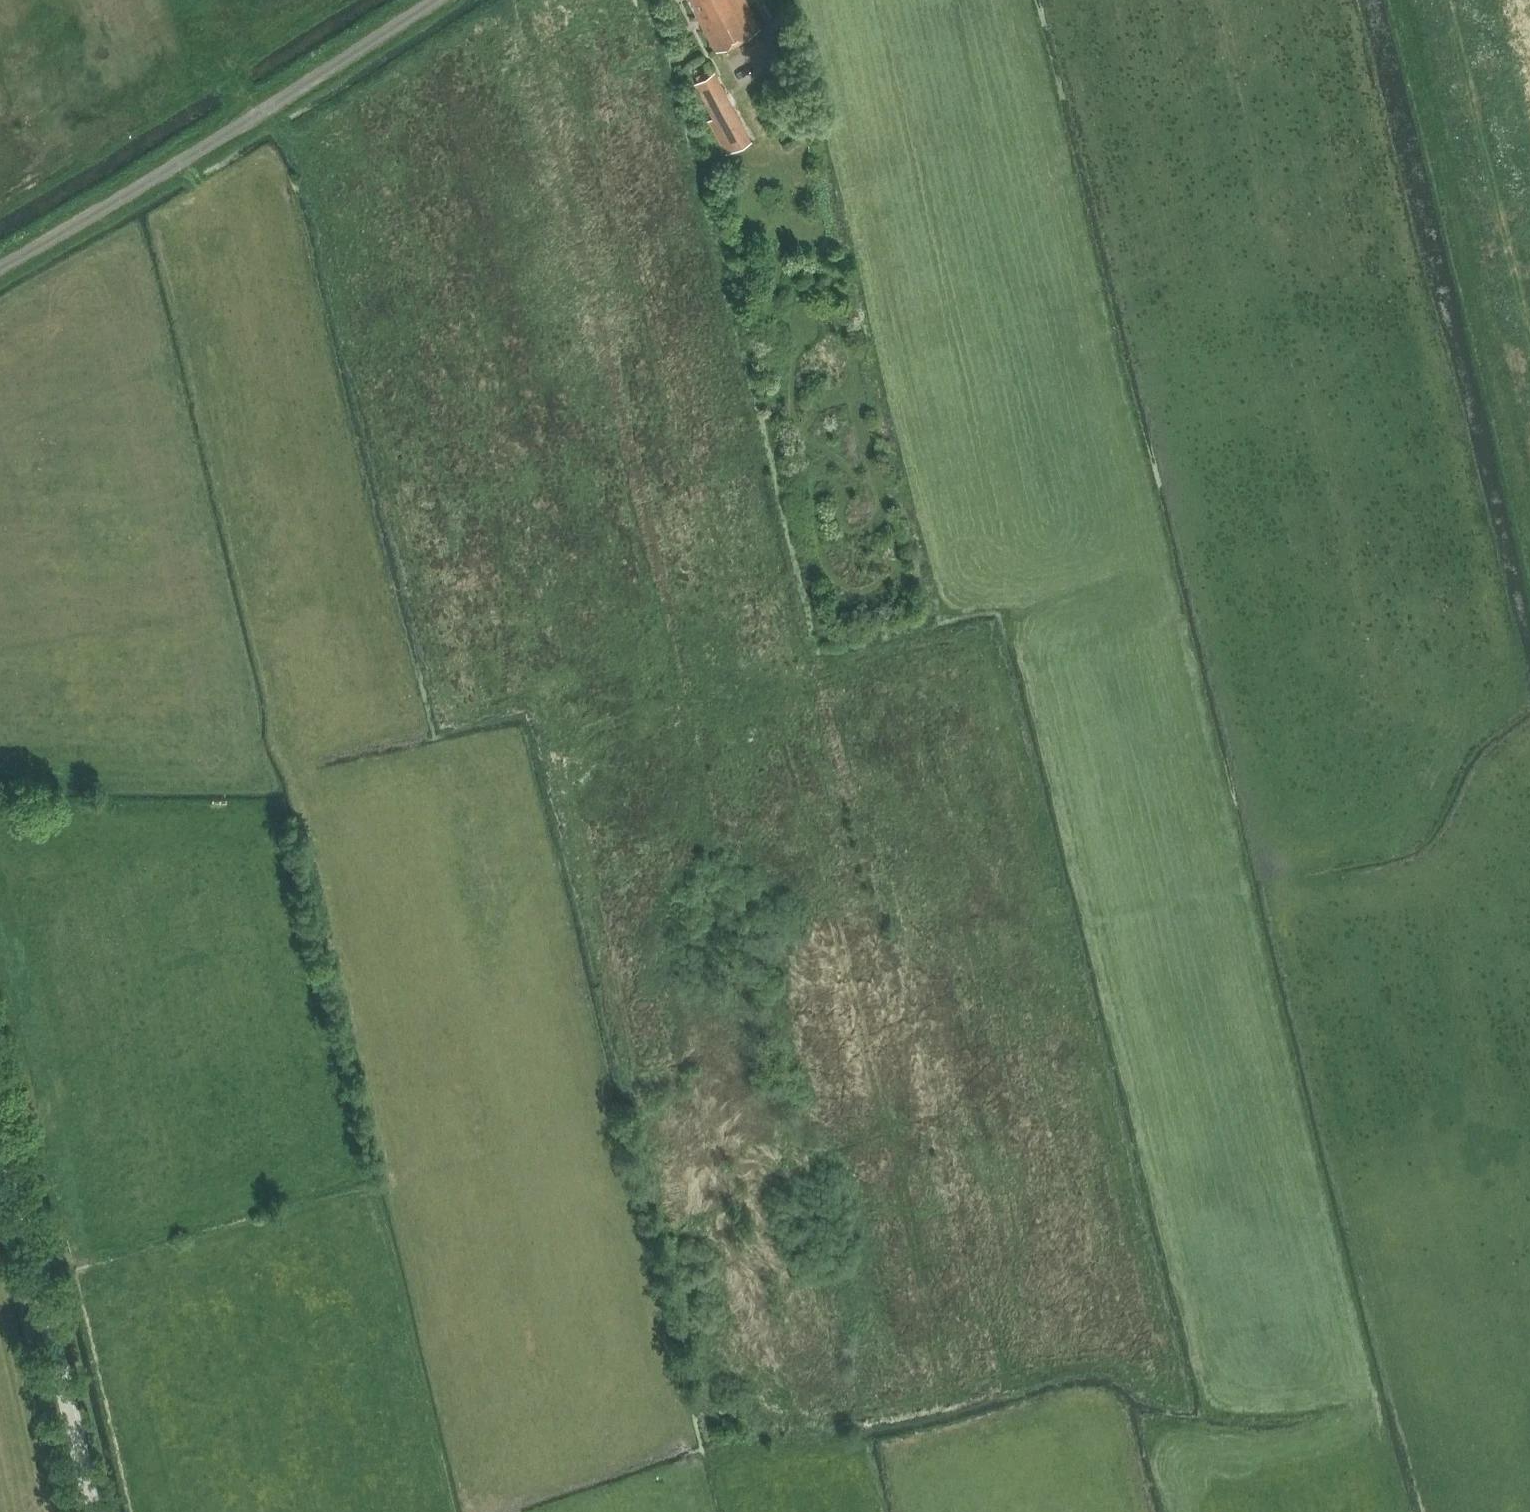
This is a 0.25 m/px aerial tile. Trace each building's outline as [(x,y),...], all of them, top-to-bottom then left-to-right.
[(759,26),(745,0),(690,0),(716,49),(759,26)] [(747,139),(710,72),(693,81),(730,148),(747,139)]
